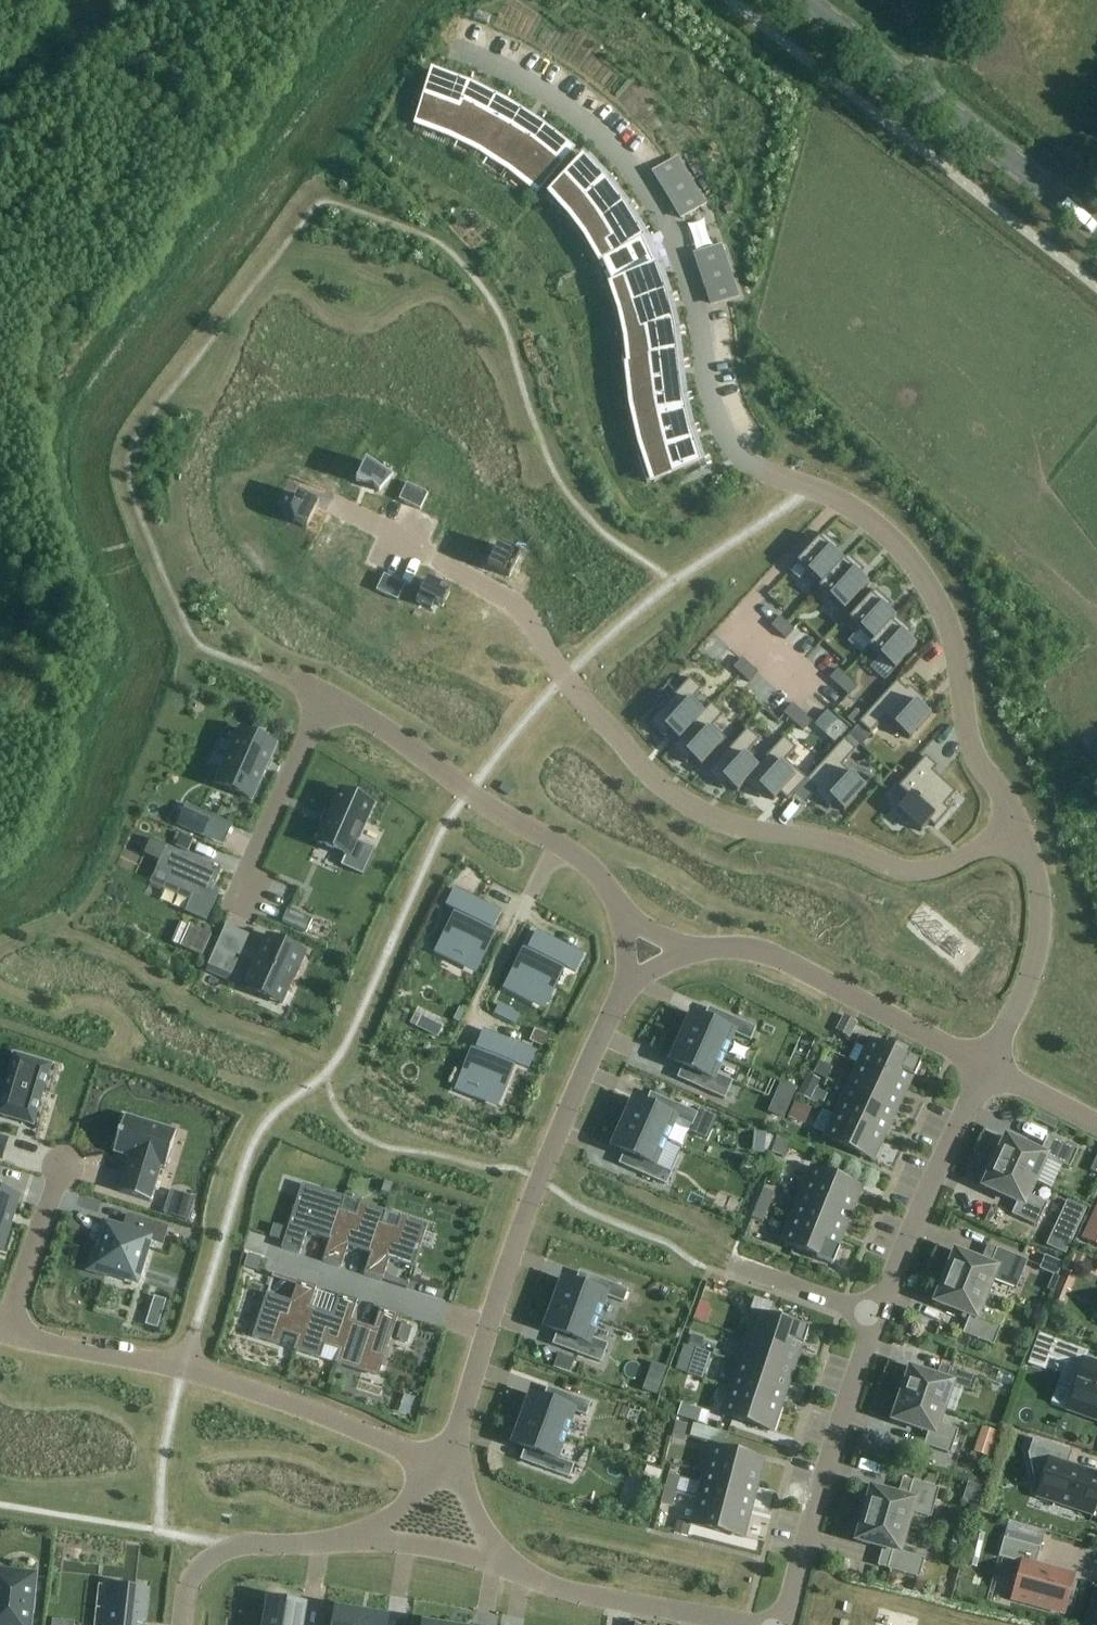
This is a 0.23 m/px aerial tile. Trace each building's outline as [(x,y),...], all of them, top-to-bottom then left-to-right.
[(432,72),(414,127),(449,139),(480,155),(509,174),(534,194),(536,191),(572,149),(542,126),(510,105),(473,87),(432,72)] [(582,152),(546,191),(566,213),(582,235),(598,262),(602,259),(611,280),(607,282),(617,310),(623,337),(626,362),(623,362),(628,404),(637,443),(651,483),(701,464),(689,427),(681,394),(674,328),(666,295),(655,262),(653,262),(648,249),(642,237),(644,236),(626,205),(606,179),(582,152)] [(677,160),(651,176),(678,223),(705,205),(677,160)] [(721,247),(692,256),(710,309),(738,299),(721,247)] [(365,462),(356,483),(368,485),(379,492),(392,475),(365,462)] [(397,498),(418,509),(426,493),(404,483),(397,498)] [(298,496),(290,511),(294,524),(306,530),(318,506),(298,496)] [(826,531),(799,560),(825,583),(846,559),(836,549),(841,543),(826,531)] [(339,537),(329,532),(321,550),(344,561),(355,539),(341,534),(339,537)] [(498,545),(488,567),(508,577),(518,556),(498,545)] [(825,583),(820,588),(845,611),(868,586),(856,578),(861,572),(846,559),(825,583)] [(373,588),(395,598),(403,583),(381,572),(373,588)] [(426,581),(416,604),(432,611),(435,605),(443,609),(450,593),(426,581)] [(875,591),(848,620),(873,643),(896,618),(885,608),(889,603),(875,591)] [(779,634),(787,624),(779,617),(771,627),(779,634)] [(896,618),(869,649),(879,657),(869,668),(884,682),(894,670),(895,671),(917,646),(906,637),(910,632),(896,618)] [(787,624),(779,634),(785,639),(794,630),(787,624)] [(739,674),(748,664),(742,659),(733,668),(739,674)] [(748,664),(739,674),(749,682),(757,673),(748,664)] [(835,685),(844,675),(838,669),(829,679),(835,685)] [(844,675),(835,685),(848,697),(857,687),(844,675)] [(690,676),(647,726),(658,735),(664,730),(678,742),(683,746),(710,717),(705,712),(694,702),(704,689),(690,676)] [(897,681),(859,723),(859,724),(871,735),(885,719),(909,740),(931,716),(921,707),(926,702),(910,687),(906,690),(897,681)] [(678,742),(669,752),(684,764),(691,759),(700,767),(723,743),(721,741),(723,739),(712,728),(723,714),(712,704),(705,712),(710,717),(683,746),(678,742)] [(796,725),(805,716),(792,704),(783,714),(796,725)] [(847,720),(854,726),(862,716),(856,710),(847,720)] [(805,716),(796,725),(803,731),(811,721),(805,716)] [(859,724),(849,735),(861,746),(871,735),(859,724)] [(747,726),(703,773),(722,789),(726,784),(736,792),(742,787),(761,764),(750,755),(763,741),(747,726)] [(239,728),(212,785),(252,801),(277,744),(239,728)] [(761,764),(742,787),(757,801),(764,794),(772,801),(776,796),(782,801),(804,775),(787,761),(798,750),(785,738),(761,764)] [(844,740),(802,786),(823,804),(827,799),(844,813),(866,789),(843,768),(857,752),(844,740)] [(910,795),(896,811),(921,833),(930,823),(934,826),(950,808),(946,805),(957,792),(934,771),(937,767),(925,756),(899,786),(910,795)] [(337,789),(312,848),(344,862),(340,872),(360,880),(372,852),(357,846),(374,804),(337,789)] [(177,825),(202,836),(209,820),(184,809),(177,825)] [(181,834),(176,846),(188,852),(194,840),(181,834)] [(159,862),(166,847),(150,839),(144,855),(159,862)] [(166,847),(157,867),(170,874),(166,884),(192,896),(185,912),(206,922),(218,895),(211,892),(220,871),(166,847)] [(456,909),(438,947),(478,966),(496,929),(493,927),(499,913),(454,891),(447,905),(456,909)] [(311,920),(287,910),(282,922),(306,933),(311,920)] [(212,935),(189,925),(180,947),(202,957),(212,935)] [(251,959),(238,986),(282,1006),(307,953),(266,934),(255,960),(251,959)] [(526,945),(507,982),(546,1003),(565,966),(575,971),(582,957),(537,934),(530,947),(526,945)] [(215,948),(207,966),(231,977),(239,959),(215,948)] [(460,1008),(454,1020),(459,1022),(465,1011),(460,1008)] [(687,1020),(680,1035),(682,1035),(682,1038),(722,1056),(729,1038),(750,1047),(758,1027),(732,1016),(726,1030),(691,1015),(689,1021),(687,1020)] [(850,1038),(857,1023),(843,1016),(836,1031),(850,1038)] [(437,1037),(442,1027),(422,1017),(418,1027),(437,1037)] [(472,1052),(459,1084),(503,1102),(516,1070),(526,1073),(534,1053),(484,1033),(476,1053),(472,1052)] [(865,1049),(858,1065),(907,1088),(911,1078),(914,1079),(921,1062),(905,1055),(904,1056),(860,1035),(856,1045),(865,1049)] [(678,1039),(672,1053),(675,1055),(672,1061),(706,1076),(699,1091),(725,1102),(734,1082),(715,1074),(722,1056),(682,1038),(681,1040),(678,1039)] [(0,1101),(0,1118),(34,1127),(52,1065),(14,1054),(0,1101)] [(826,1079),(832,1068),(819,1062),(814,1074),(826,1079)] [(858,1065),(847,1089),(895,1112),(907,1088),(858,1065)] [(810,1100),(819,1080),(808,1075),(799,1095),(810,1100)] [(847,1089),(835,1113),(884,1136),(895,1112),(847,1089)] [(674,1119),(693,1127),(691,1132),(708,1140),(717,1118),(700,1111),(699,1114),(674,1103),(669,1115),(644,1105),(634,1100),(631,1107),(628,1106),(622,1121),(624,1122),(623,1124),(664,1142),(674,1119)] [(805,1125),(812,1108),(795,1101),(788,1118),(805,1125)] [(835,1113),(824,1138),(873,1160),(884,1136),(835,1113)] [(124,1116),(113,1153),(129,1158),(119,1193),(151,1202),(161,1168),(165,1170),(176,1131),(124,1116)] [(616,1140),(613,1146),(624,1151),(648,1162),(642,1176),(667,1188),(676,1167),(657,1159),(664,1142),(623,1124),(622,1125),(620,1124),(613,1139),(616,1140)] [(2,1161),(9,1139),(0,1136),(0,1161),(2,1161)] [(998,1148),(992,1161),(1034,1181),(1045,1157),(1069,1168),(1077,1150),(1048,1136),(1040,1153),(1006,1138),(1001,1149),(998,1148)] [(777,1138),(771,1153),(782,1157),(788,1142),(777,1138)] [(1034,1181),(992,1161),(986,1175),(989,1176),(984,1187),(1017,1203),(1012,1215),(1037,1226),(1047,1204),(1028,1195),(1034,1181)] [(811,1167),(801,1192),(851,1213),(861,1188),(811,1167)] [(385,1182),(381,1192),(390,1195),(393,1185),(385,1182)] [(301,1185),(281,1249),(300,1254),(306,1234),(330,1242),(340,1210),(344,1198),(301,1185)] [(768,1208),(774,1194),(764,1190),(758,1204),(768,1208)] [(3,1252),(20,1196),(0,1191),(0,1251),(3,1252)] [(801,1192),(791,1217),(841,1238),(851,1213),(801,1192)] [(1067,1201),(1055,1227),(1074,1235),(1086,1209),(1067,1201)] [(330,1242),(323,1263),(341,1268),(348,1248),(371,1255),(382,1222),(386,1211),(359,1202),(355,1215),(340,1210),(330,1242)] [(762,1222),(768,1208),(758,1204),(752,1218),(762,1222)] [(1088,1223),(1096,1227),(1096,1204),(1088,1223)] [(371,1255),(365,1276),(383,1281),(388,1261),(414,1268),(428,1225),(400,1216),(396,1227),(382,1222),(371,1255)] [(92,1251),(86,1271),(106,1277),(107,1275),(138,1285),(152,1240),(164,1244),(169,1228),(134,1217),(131,1228),(123,1226),(103,1220),(93,1252),(92,1251)] [(841,1238),(791,1217),(781,1243),(817,1257),(816,1258),(833,1265),(839,1249),(837,1248),(841,1238)] [(269,1237),(280,1240),(284,1228),(274,1224),(269,1237)] [(1012,1227),(1009,1233),(1021,1239),(1022,1239),(1028,1242),(1030,1238),(1023,1234),(1024,1233),(1012,1227)] [(957,1248),(946,1275),(987,1292),(991,1280),(1016,1289),(1027,1261),(997,1249),(991,1262),(957,1248)] [(248,1254),(244,1266),(257,1271),(261,1258),(248,1254)] [(1039,1269),(1053,1275),(1057,1276),(1062,1263),(1045,1256),(1039,1269)] [(1064,1270),(1057,1286),(1067,1290),(1070,1291),(1076,1275),(1064,1270)] [(987,1292),(946,1275),(935,1303),(970,1317),(963,1334),(993,1346),(1000,1328),(976,1318),(987,1292)] [(556,1284),(550,1300),(552,1301),(552,1303),(599,1321),(606,1303),(619,1307),(627,1288),(601,1277),(596,1290),(561,1277),(557,1286),(556,1284)] [(265,1294),(251,1337),(280,1346),(283,1335),(298,1340),(308,1308),(315,1287),(297,1282),(291,1302),(265,1294)] [(298,1340),(294,1352),(320,1360),(324,1348),(339,1352),(350,1321),(356,1300),(339,1295),(332,1315),(308,1308),(298,1340)] [(746,1338),(797,1355),(801,1345),(803,1346),(809,1329),(792,1323),(791,1324),(768,1317),(772,1304),(754,1298),(750,1311),(755,1312),(746,1338)] [(545,1321),(542,1329),(577,1342),(573,1354),(599,1364),(607,1342),(593,1338),(599,1321),(552,1303),(551,1305),(548,1304),(543,1319),(545,1321)] [(339,1352),(335,1365),(379,1378),(399,1314),(380,1308),(373,1328),(350,1321),(339,1352)] [(401,1324),(396,1339),(407,1343),(412,1327),(401,1324)] [(691,1336),(688,1346),(701,1350),(704,1340),(691,1336)] [(746,1338),(738,1364),(789,1380),(797,1355),(746,1338)] [(686,1373),(695,1350),(683,1346),(675,1369),(686,1373)] [(1096,1421),(1096,1363),(1086,1359),(1068,1411),(1096,1421)] [(738,1364),(729,1389),(781,1406),(789,1380),(738,1364)] [(911,1369),(902,1395),(943,1409),(951,1385),(971,1392),(976,1378),(950,1369),(945,1381),(911,1369)] [(729,1389),(721,1415),(772,1431),(781,1406),(729,1389)] [(529,1393),(519,1419),(567,1436),(576,1413),(585,1417),(590,1404),(571,1397),(567,1408),(529,1393)] [(943,1409),(902,1395),(893,1421),(928,1433),(924,1446),(950,1454),(958,1431),(938,1424),(943,1409)] [(697,1423),(701,1411),(681,1404),(677,1416),(697,1423)] [(519,1419),(510,1444),(549,1459),(545,1470),(569,1479),(574,1466),(558,1460),(567,1436),(519,1419)] [(683,1439),(687,1425),(676,1422),(672,1437),(683,1439)] [(981,1428),(976,1446),(991,1450),(996,1432),(981,1428)] [(1029,1451),(1048,1458),(1035,1497),(1092,1516),(1096,1501),(1096,1474),(1068,1464),(1072,1451),(1033,1438),(1029,1451)] [(711,1446),(704,1473),(756,1486),(763,1460),(711,1446)] [(698,1497),(698,1499),(750,1512),(756,1486),(704,1473),(701,1484),(698,1497)] [(676,1491),(680,1478),(668,1475),(664,1490),(676,1493),(676,1491)] [(676,1491),(698,1497),(701,1484),(680,1478),(676,1491)] [(865,1500),(861,1514),(906,1527),(910,1512),(931,1518),(939,1489),(912,1481),(907,1499),(872,1489),(868,1501),(865,1500)] [(672,1507),(676,1493),(664,1490),(661,1504),(672,1507)] [(750,1512),(698,1499),(691,1525),(743,1538),(750,1512)] [(906,1527),(861,1514),(857,1528),(860,1529),(857,1541),(892,1551),(887,1569),(919,1578),(924,1559),(899,1552),(906,1527)] [(677,1521),(674,1534),(687,1537),(690,1524),(677,1521)] [(1003,1538),(998,1558),(1021,1564),(1011,1598),(1063,1613),(1065,1608),(1068,1608),(1075,1583),(1072,1582),(1073,1577),(1035,1566),(1040,1549),(1003,1538)] [(33,1576),(0,1573),(0,1624),(28,1624),(33,1576)] [(106,1594),(103,1624),(144,1624),(146,1598),(106,1594)] [(262,1624),(303,1624),(307,1604),(266,1597),(262,1624)] [(331,1624),(388,1624),(389,1618),(334,1609),(331,1624)]
